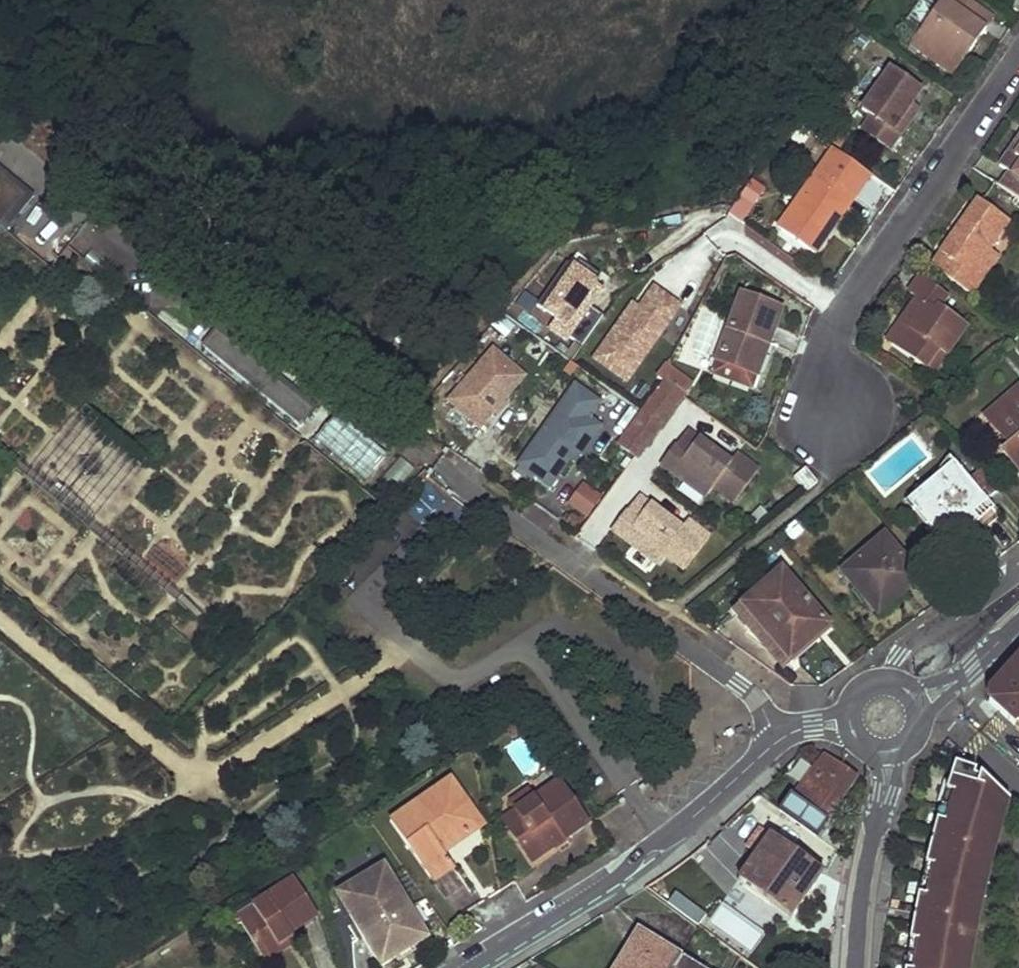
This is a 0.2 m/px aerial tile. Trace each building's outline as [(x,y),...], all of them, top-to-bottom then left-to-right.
[(913,46),(956,75),(997,18),(970,0),(945,0),(913,46)] [(873,117),(863,130),(890,149),(900,135),(894,131),(913,103),(921,91),(890,70),(862,110),(873,117)] [(900,135),(919,108),(913,103),(894,131),(900,135)] [(996,191),(1018,207),(1018,140),(998,171),(1007,177),(996,191)] [(856,164),(848,158),(842,166),(851,172),(856,164)] [(0,168),(0,175),(5,179),(34,196),(0,168)] [(857,195),(817,168),(778,228),(816,254),(831,233),(826,229),(839,208),(845,211),(857,195)] [(748,176),(729,212),(745,221),(764,184),(748,176)] [(1,236),(34,196),(5,179),(0,185),(0,236),(1,236)] [(937,276),(970,299),(979,286),(970,280),(988,255),(1007,228),(974,205),(938,257),(946,263),(937,276)] [(845,211),(839,208),(826,229),(831,233),(845,211)] [(970,280),(979,286),(996,260),(988,255),(970,280)] [(946,263),(938,257),(928,270),(937,276),(946,263)] [(578,263),(573,259),(570,264),(597,283),(602,276),(580,260),(578,263)] [(556,318),(549,327),(567,340),(569,336),(582,346),(604,316),(591,306),(604,288),(597,283),(570,264),(568,262),(538,305),(556,318)] [(903,332),(891,350),(915,367),(928,350),(936,355),(958,323),(940,310),(948,300),(920,282),(910,297),(917,303),(907,318),(917,324),(910,335),(903,332)] [(633,305),(594,359),(626,382),(680,307),(654,288),(639,309),(633,305)] [(743,294),(711,371),(751,388),(783,310),(743,294)] [(917,324),(907,318),(886,347),(891,350),(903,332),(910,335),(917,324)] [(317,410),(209,319),(205,324),(235,349),(221,364),(267,403),(280,387),(311,413),(298,429),(300,431),(317,410)] [(235,349),(205,324),(192,339),(221,364),(235,349)] [(449,401),(481,428),(526,376),(494,348),(449,401)] [(928,350),(915,367),(923,372),(936,355),(928,350)] [(690,385),(665,367),(656,377),(664,384),(619,444),(637,457),(690,385)] [(575,384),(517,464),(536,478),(540,473),(552,470),(558,474),(569,459),(574,450),(578,453),(580,455),(601,426),(588,417),(599,401),(575,384)] [(311,413),(280,387),(267,403),(298,429),(311,413)] [(1018,477),(1018,395),(1017,393),(984,421),(1006,450),(1001,455),(1018,477)] [(336,417),(315,442),(364,484),(386,459),(336,417)] [(688,430),(676,446),(687,454),(673,472),(706,497),(713,487),(734,503),(758,471),(736,454),(730,462),(688,430)] [(676,446),(662,464),(673,472),(687,454),(676,446)] [(569,459),(572,461),(578,453),(574,450),(569,459)] [(925,502),(912,513),(938,545),(969,519),(981,533),(996,521),(951,467),(919,493),(925,502)] [(536,478),(548,487),(558,474),(552,470),(540,473),(536,478)] [(813,483),(803,471),(790,481),(800,493),(813,483)] [(585,484),(571,504),(586,515),(600,496),(585,484)] [(638,497),(626,512),(637,520),(623,539),(656,563),(664,553),(685,570),(709,537),(687,521),(681,529),(638,497)] [(626,512),(612,531),(623,539),(637,520),(626,512)] [(916,581),(881,539),(838,574),(854,594),(851,597),(866,616),(870,613),(874,617),(916,581)] [(778,572),(727,613),(740,631),(784,659),(823,627),(778,572)] [(989,689),(985,700),(990,705),(1010,683),(1018,692),(1018,656),(989,689)] [(990,705),(1013,725),(1016,722),(1018,725),(1018,692),(1010,683),(990,705)] [(525,735),(506,744),(521,776),(539,767),(525,735)] [(859,778),(828,757),(801,791),(796,788),(778,812),(818,838),(859,778)] [(976,937),(972,936),(974,923),(978,924),(992,866),(988,865),(991,852),(995,853),(1008,809),(1003,808),(1006,799),(992,785),(980,775),(979,778),(974,776),(974,773),(971,769),(955,764),(944,801),(932,839),(937,840),(935,849),(930,848),(922,881),(915,913),(920,914),(918,924),(913,923),(907,956),(906,967),(971,967),(976,937)] [(980,775),(981,773),(971,769),(974,773),(974,776),(979,778),(980,775)] [(592,826),(563,783),(536,802),(519,814),(504,824),(532,865),(555,850),(551,843),(562,836),(567,842),(592,826)] [(450,785),(390,823),(426,881),(449,866),(442,854),(438,848),(448,841),(452,848),(479,830),(450,785)] [(529,792),(512,804),(519,814),(536,802),(529,792)] [(825,875),(750,820),(737,839),(747,847),(729,874),(792,920),(825,875)] [(551,843),(555,850),(567,842),(562,836),(551,843)] [(438,848),(442,854),(452,848),(448,841),(438,848)] [(384,866),(344,890),(357,910),(350,914),(381,965),(428,937),(384,866)] [(449,866),(426,881),(428,886),(452,871),(449,866)] [(316,913),(293,877),(250,905),(255,913),(239,924),(258,955),(291,934),(289,930),(316,913)] [(344,890),(338,894),(350,914),(357,910),(344,890)] [(675,892),(668,903),(697,923),(705,912),(675,892)] [(255,913),(250,905),(233,915),(239,924),(255,913)] [(615,967),(675,967),(682,957),(638,931),(615,967)] [(675,967),(700,967),(682,957),(675,967)]
